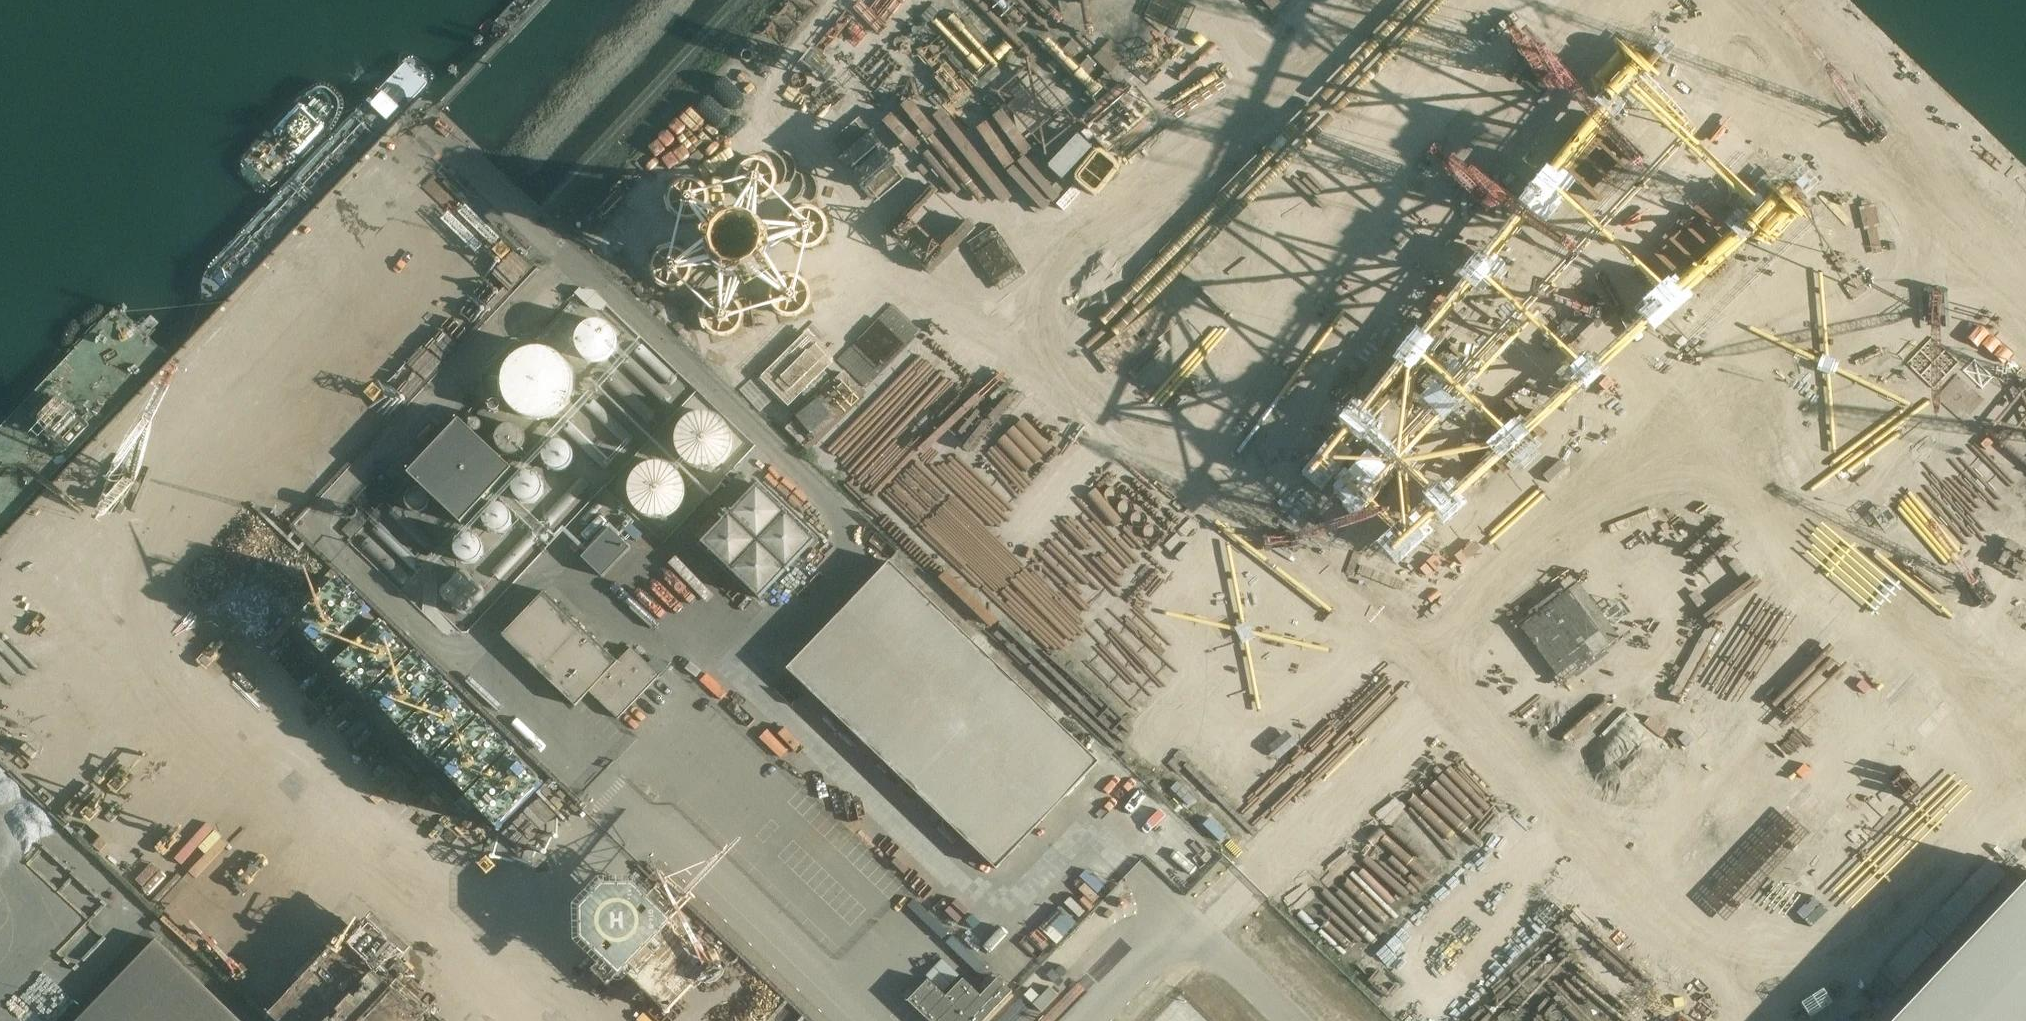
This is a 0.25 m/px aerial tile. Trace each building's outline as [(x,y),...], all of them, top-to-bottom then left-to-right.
[(1022,10),(1032,0),(1011,0),(1022,10)] [(1682,17),(1694,7),(1688,0),(1675,0),(1671,3),(1682,17)] [(1129,174),(1128,174),(1155,154),(1148,144),(1060,210),(1067,220),(1129,174)] [(423,189),(443,168),(427,151),(406,173),(423,189)] [(1741,164),(1712,191),(1720,200),(1710,209),(1726,227),(1743,211),(1736,204),(1759,184),(1741,164)] [(1759,198),(1769,211),(1779,204),(1769,191),(1759,198)] [(460,226),(467,234),(479,223),(495,241),(503,234),(480,208),(460,226)] [(414,260),(430,245),(423,238),(407,252),(414,260)] [(444,266),(456,245),(443,238),(432,260),(444,266)] [(507,278),(524,259),(509,246),(492,265),(507,278)] [(466,254),(397,325),(417,345),(433,328),(448,343),(497,293),(481,278),(486,273),(466,254)] [(382,279),(398,263),(390,255),(374,271),(382,279)] [(408,279),(418,290),(438,273),(428,262),(408,279)] [(1583,287),(1598,296),(1612,274),(1597,265),(1583,287)] [(874,267),(868,274),(881,286),(887,279),(874,267)] [(547,291),(531,310),(541,318),(556,298),(547,291)] [(1459,322),(1449,316),(1426,353),(1443,364),(1472,319),(1464,315),(1459,322)] [(293,317),(254,352),(275,374),(284,366),(295,378),(324,351),(293,317)] [(1849,340),(1833,351),(1852,377),(1868,365),(1849,340)] [(501,365),(526,389),(549,366),(524,342),(501,365)] [(555,363),(570,385),(588,372),(573,350),(555,363)] [(1529,381),(1544,361),(1532,352),(1517,372),(1529,381)] [(860,400),(878,411),(891,390),(874,379),(860,400)] [(1529,408),(1548,420),(1556,408),(1537,396),(1529,408)] [(406,473),(461,522),(511,468),(456,418),(406,473)] [(1796,420),(1785,439),(1800,447),(1810,428),(1796,420)] [(1336,431),(1319,459),(1304,449),(1299,457),(1309,463),(1303,474),(1318,483),(1327,468),(1326,467),(1345,436),(1336,431)] [(826,457),(840,445),(828,432),(814,444),(826,457)] [(1959,471),(1970,461),(1958,450),(1948,461),(1959,471)] [(730,511),(753,488),(738,474),(716,497),(730,511)] [(1885,540),(1902,524),(1891,512),(1874,527),(1885,540)] [(581,557),(602,577),(630,547),(609,527),(581,557)] [(196,560),(203,567),(214,554),(206,548),(196,560)] [(889,561),(786,669),(996,869),(1098,762),(889,561)] [(1834,562),(1825,572),(1838,582),(1846,571),(1834,562)] [(712,613),(730,599),(708,573),(690,587),(712,613)] [(501,635),(505,639),(538,671),(534,675),(548,688),(552,684),(575,706),(589,691),(617,719),(659,675),(631,647),(641,636),(624,619),(599,644),(544,591),(501,635)] [(1958,624),(1964,636),(1978,629),(1972,617),(1958,624)] [(1631,643),(1641,631),(1628,621),(1618,633),(1631,643)] [(1753,637),(1765,650),(1779,637),(1767,624),(1753,637)] [(1263,679),(1252,680),(1255,701),(1266,699),(1263,679)] [(1699,689),(1688,700),(1700,711),(1711,700),(1699,689)] [(1833,733),(1844,726),(1836,713),(1825,719),(1833,733)] [(1258,734),(1284,732),(1282,714),(1257,716),(1258,734)] [(139,802),(178,764),(164,750),(125,788),(139,802)] [(1767,784),(1778,778),(1767,757),(1756,763),(1767,784)] [(542,763),(526,780),(533,787),(550,771),(542,763)] [(1174,779),(1163,791),(1187,814),(1198,802),(1174,779)] [(1391,793),(1409,796),(1411,783),(1393,780),(1391,793)] [(68,799),(77,808),(91,793),(81,784),(68,799)] [(1255,811),(1267,797),(1256,788),(1244,801),(1255,811)] [(551,794),(543,803),(567,825),(575,817),(551,794)] [(88,826),(124,860),(149,834),(113,800),(88,826)] [(1379,848),(1381,828),(1368,827),(1367,847),(1379,848)] [(1382,849),(1401,849),(1401,828),(1382,828),(1382,849)] [(69,829),(56,839),(65,851),(78,841),(69,829)] [(1402,831),(1402,850),(1414,850),(1414,830),(1402,831)] [(520,844),(534,853),(541,843),(528,834),(520,844)] [(514,854),(494,876),(510,890),(530,868),(514,854)] [(1195,856),(1176,873),(1183,880),(1201,864),(1195,856)] [(617,879),(652,914),(675,891),(640,857),(617,879)] [(456,859),(455,874),(468,874),(468,859),(456,859)] [(1987,862),(1943,906),(1957,920),(2001,876),(1987,862)] [(1065,875),(1016,926),(1033,943),(1082,892),(1065,875)] [(1891,1020),(2025,1020),(2025,879),(1891,1020)] [(1919,925),(1932,935),(1940,925),(1927,914),(1919,925)] [(1883,955),(1900,971),(1922,948),(1905,932),(1883,955)] [(156,939),(77,1020),(242,1020),(156,939)] [(1031,992),(1040,1002),(1058,986),(1050,977),(1031,992)] [(1012,991),(997,978),(980,995),(963,978),(946,996),(928,979),(908,1000),(929,1020),(983,1020),(1012,991)] [(1851,1007),(1862,996),(1845,979),(1834,990),(1851,1007)] [(1860,1007),(1873,1020),(1896,995),(1883,982),(1860,1007)] [(1646,993),(1647,1003),(1670,1001),(1669,991),(1646,993)]
